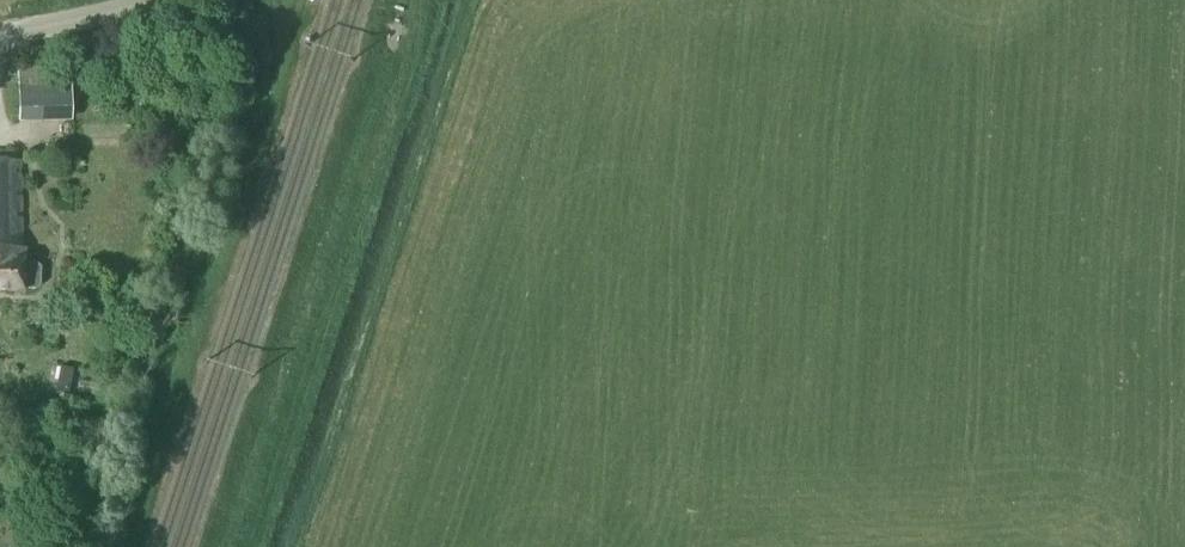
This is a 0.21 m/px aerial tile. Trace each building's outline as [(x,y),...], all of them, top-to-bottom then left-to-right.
[(20,119),(73,119),(73,90),(20,90),(20,119)] [(23,292),(34,292),(39,287),(39,269),(34,265),(24,265),(24,249),(19,249),(20,163),(20,162),(0,162),(0,291),(23,292)]
